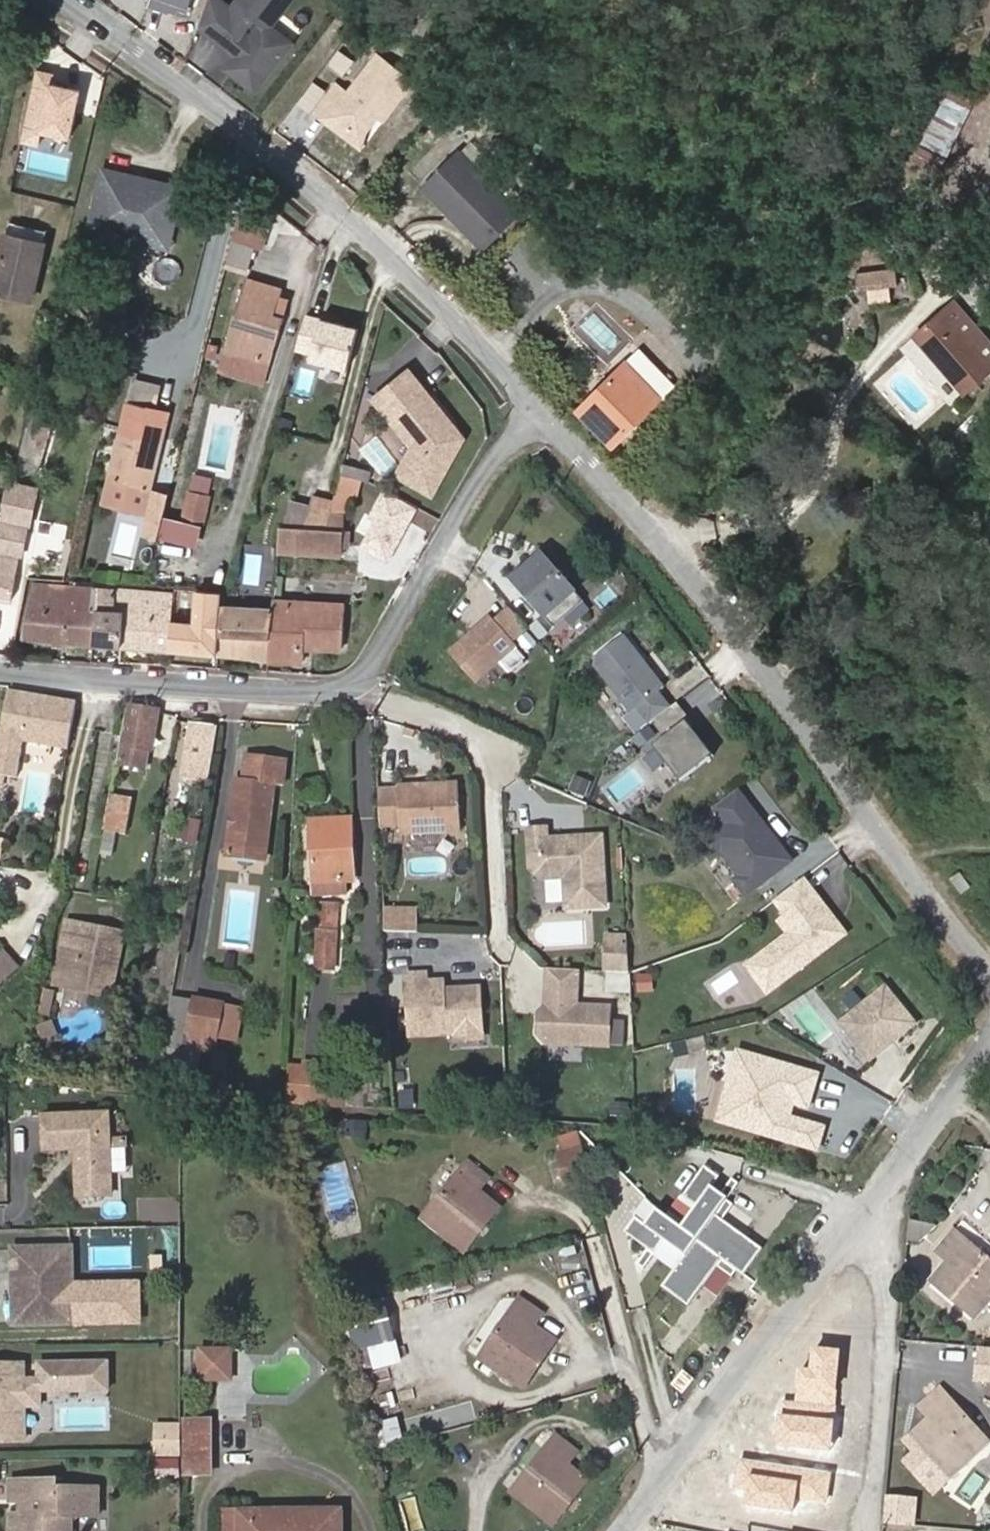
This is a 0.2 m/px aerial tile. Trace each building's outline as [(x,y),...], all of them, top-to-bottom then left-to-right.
[(255,12),(270,24),(272,21),(289,0),(237,0),(231,7),(221,0),(207,0),(201,18),(238,48),(228,60),(257,83),(285,48),(257,25),(253,29),(246,23),(255,12)] [(292,39),(272,21),(270,24),(255,12),(246,23),(253,29),(257,25),(285,48),(292,39)] [(364,136),(379,114),(385,119),(408,87),(372,60),(344,99),(331,90),(309,119),(358,155),(364,136)] [(462,152),(454,160),(480,185),(487,178),(462,152)] [(521,212),(487,178),(480,185),(454,160),(427,186),(487,246),(521,212)] [(105,168),(101,184),(117,188),(120,171),(105,168)] [(101,184),(91,228),(121,235),(124,224),(173,235),(184,186),(120,171),(117,188),(101,184)] [(9,222),(6,233),(46,242),(48,231),(9,222)] [(266,229),(237,223),(232,245),(260,252),(266,229)] [(124,224),(121,235),(170,246),(173,235),(124,224)] [(6,233),(0,260),(0,290),(33,298),(46,242),(6,233)] [(249,254),(234,250),(231,265),(245,269),(249,254)] [(898,269),(860,272),(861,288),(899,284),(898,269)] [(227,350),(274,362),(286,319),(277,317),(283,292),(246,283),(227,350)] [(873,304),(898,299),(895,285),(870,291),(873,304)] [(989,364),(989,339),(956,300),(943,311),(989,364)] [(594,311),(581,327),(612,351),(625,336),(594,311)] [(916,335),(964,389),(989,365),(989,364),(943,311),(916,335)] [(348,369),(358,329),(307,316),(297,349),(312,354),(310,359),(348,369)] [(625,363),(662,400),(675,386),(639,349),(625,363)] [(269,382),(274,362),(227,350),(223,370),(269,382)] [(611,444),(656,396),(617,362),(574,410),(611,444)] [(398,407),(389,420),(410,446),(395,477),(428,495),(460,441),(446,425),(441,429),(436,423),(442,419),(405,374),(389,397),(398,407)] [(155,413),(160,390),(133,383),(128,407),(155,413)] [(380,410),(389,420),(398,407),(389,397),(380,410)] [(155,413),(128,407),(110,482),(149,491),(167,416),(155,413)] [(17,468),(38,474),(52,422),(32,417),(17,468)] [(441,429),(446,425),(442,419),(436,423),(441,429)] [(347,446),(341,470),(353,473),(359,449),(347,446)] [(341,470),(336,489),(348,492),(353,473),(341,470)] [(207,524),(213,497),(208,496),(212,479),(196,475),(192,492),(190,492),(184,519),(207,524)] [(143,515),(149,491),(110,482),(104,506),(143,515)] [(348,492),(336,489),(332,508),(326,530),(343,531),(343,518),(341,516),(348,492)] [(161,530),(168,504),(156,501),(149,526),(161,530)] [(310,507),(292,503),(286,527),(326,530),(332,508),(312,503),(310,507)] [(3,518),(0,531),(0,597),(11,598),(19,559),(22,559),(28,523),(3,518)] [(158,543),(161,530),(149,526),(146,540),(158,543)] [(286,527),(281,527),(279,553),(341,556),(343,531),(326,530),(286,527)] [(586,600),(541,548),(511,575),(556,626),(586,600)] [(72,608),(74,586),(34,583),(21,639),(94,645),(98,610),(72,608)] [(101,588),(74,586),(72,608),(98,610),(101,588)] [(122,647),(128,590),(101,588),(98,610),(94,645),(122,647)] [(174,593),(128,590),(122,647),(170,651),(174,593)] [(274,608),(268,661),(304,665),(304,651),(344,653),(345,603),(308,602),(307,602),(275,601),(274,608)] [(219,655),(268,661),(274,608),(225,604),(219,655)] [(477,681),(519,644),(515,639),(530,626),(512,606),(497,619),(493,614),(451,651),(477,681)] [(549,632),(539,621),(531,628),(541,639),(549,632)] [(204,626),(189,625),(187,652),(202,653),(204,626)] [(667,687),(628,636),(599,659),(599,665),(635,712),(638,710),(650,725),(658,718),(675,705),(663,690),(667,687)] [(697,662),(673,680),(697,712),(720,694),(697,662)] [(73,702),(4,689),(0,710),(0,776),(11,778),(18,742),(64,750),(73,702)] [(691,718),(694,716),(682,700),(675,705),(658,718),(670,734),(691,718)] [(148,751),(152,752),(159,711),(130,706),(118,765),(145,769),(148,751)] [(699,723),(694,716),(691,718),(696,725),(699,723)] [(696,725),(691,718),(670,734),(658,744),(685,779),(718,753),(696,725)] [(212,778),(219,725),(192,721),(184,774),(212,778)] [(266,822),(269,785),(283,786),(285,765),(256,762),(241,761),(239,782),(233,782),(229,819),(226,854),(262,858),(266,822)] [(587,796),(593,782),(579,776),(573,790),(587,796)] [(459,781),(398,783),(399,787),(400,820),(400,831),(460,829),(459,781)] [(400,820),(399,787),(379,788),(380,821),(400,820)] [(714,811),(726,827),(753,806),(741,790),(714,811)] [(109,795),(102,829),(122,833),(129,799),(109,795)] [(726,827),(703,844),(716,860),(725,853),(743,876),(738,880),(750,896),(796,861),(753,806),(726,827)] [(193,846),(201,822),(178,815),(170,838),(193,846)] [(351,818),(311,821),(315,885),(356,883),(351,818)] [(549,826),(532,827),(533,866),(544,876),(567,875),(568,907),(606,905),(604,835),(549,837),(549,826)] [(851,933),(809,877),(780,898),(791,914),(784,920),(793,932),(762,955),(783,983),(851,933)] [(318,967),(335,969),(337,907),(321,907),(318,967)] [(419,934),(420,910),(385,909),(386,932),(419,934)] [(118,935),(73,926),(62,989),(107,997),(118,935)] [(631,972),(630,947),(610,946),(611,970),(631,972)] [(14,963),(0,949),(0,978),(14,963)] [(783,983),(762,955),(751,963),(772,991),(783,983)] [(580,968),(550,966),(548,986),(551,986),(578,988),(580,968)] [(410,971),(412,1033),(459,1031),(462,1028),(483,1027),(482,987),(446,988),(446,980),(429,980),(429,971),(410,971)] [(634,993),(651,993),(651,973),(634,973),(634,993)] [(874,1061),(921,1024),(889,985),(843,1023),(874,1061)] [(547,1039),(609,1043),(611,1006),(577,1004),(578,988),(551,986),(550,1002),(541,1010),(539,1030),(547,1039)] [(47,1018),(53,993),(41,990),(35,1015),(47,1018)] [(173,1000),(168,1029),(188,1032),(193,1003),(173,1000)] [(193,1003),(188,1032),(221,1037),(225,1008),(193,1003)] [(241,1010),(225,1008),(221,1037),(237,1039),(241,1010)] [(40,1048),(57,1041),(50,1020),(32,1027),(40,1048)] [(188,1032),(168,1029),(155,1095),(196,1101),(204,1054),(218,1056),(221,1037),(188,1032)] [(391,1086),(406,1086),(406,1067),(391,1066),(391,1086)] [(312,1079),(291,1077),(289,1099),(311,1101),(312,1079)] [(344,1086),(342,1103),(360,1106),(363,1089),(344,1086)] [(107,1107),(42,1106),(44,1142),(76,1142),(81,1142),(81,1150),(76,1154),(77,1189),(111,1189),(107,1107)] [(363,1133),(364,1120),(346,1118),(345,1132),(363,1133)] [(566,1187),(592,1180),(584,1150),(557,1157),(566,1187)] [(469,1164),(426,1219),(465,1250),(499,1207),(479,1190),(488,1179),(469,1164)] [(768,1246),(722,1212),(734,1196),(717,1183),(724,1173),(713,1164),(691,1194),(705,1204),(689,1225),(664,1207),(652,1223),(640,1214),(630,1228),(660,1250),(670,1237),(691,1252),(668,1283),(694,1302),(728,1256),(749,1272),(768,1246)] [(908,1220),(906,1239),(929,1241),(931,1223),(908,1220)] [(989,1297),(989,1263),(955,1234),(941,1253),(949,1261),(936,1279),(977,1313),(989,1297)] [(70,1321),(69,1296),(68,1248),(10,1250),(11,1272),(12,1323),(70,1321)] [(11,1272),(10,1250),(0,1250),(0,1272),(11,1272)] [(87,1295),(69,1296),(70,1321),(88,1320),(87,1295)] [(480,1358),(522,1388),(554,1340),(535,1326),(542,1315),(519,1300),(480,1358)] [(975,1383),(989,1384),(989,1351),(978,1350),(975,1383)] [(230,1378),(230,1352),(203,1352),(203,1378),(230,1378)] [(360,1361),(363,1405),(386,1403),(384,1359),(360,1361)] [(105,1388),(105,1361),(35,1362),(36,1378),(21,1378),(21,1380),(22,1405),(37,1405),(37,1385),(83,1385),(84,1389),(105,1388)] [(16,1438),(16,1405),(15,1380),(21,1380),(21,1378),(21,1362),(0,1363),(0,1438),(16,1438)] [(949,1474),(985,1441),(939,1392),(921,1407),(928,1417),(912,1433),(949,1474)] [(210,1421),(179,1422),(179,1456),(179,1477),(210,1477),(210,1421)] [(179,1456),(179,1422),(157,1422),(157,1456),(179,1456)] [(553,1525),(589,1480),(568,1462),(576,1450),(557,1435),(512,1492),(553,1525)] [(750,1462),(735,1488),(767,1506),(781,1481),(750,1462)] [(78,1512),(97,1512),(97,1486),(57,1486),(57,1479),(11,1480),(11,1499),(33,1499),(33,1514),(11,1514),(11,1530),(70,1530),(70,1525),(78,1512)] [(341,1511),(239,1512),(239,1530),(341,1530),(341,1511)]
